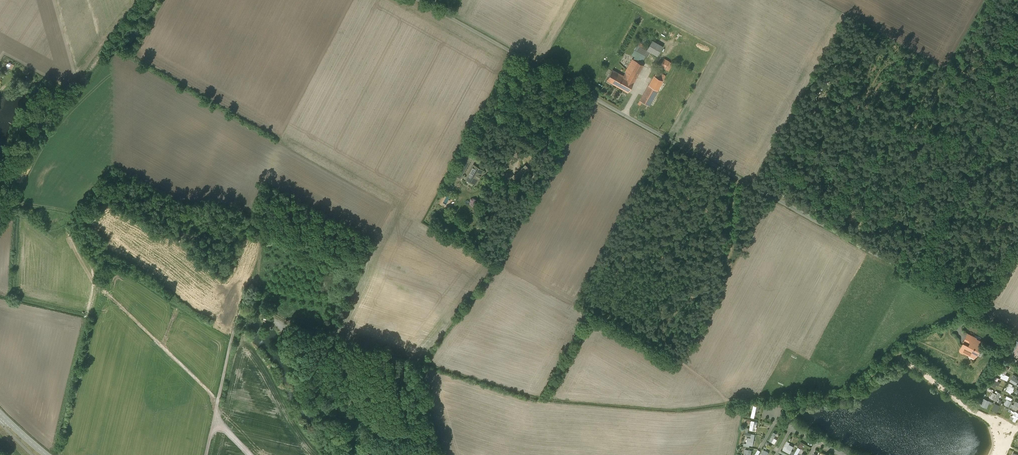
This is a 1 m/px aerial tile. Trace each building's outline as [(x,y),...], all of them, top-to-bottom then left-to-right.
[(663,47),(652,41),(648,48),(647,49),(651,51),(658,56),(663,47)] [(648,48),(639,42),(634,49),(648,57),(651,51),(647,49),(648,48)] [(632,59),(627,70),(623,76),(634,82),(643,65),(632,59)] [(664,59),(662,60),(660,63),(657,68),(668,73),(673,64),(664,59)] [(623,76),(612,70),(607,80),(628,92),(634,82),(623,76)] [(654,76),(649,85),(657,90),(663,81),(654,76)] [(649,85),(640,101),(649,106),(657,90),(649,85)] [(463,159),(455,171),(462,175),(469,162),(463,159)] [(478,167),(474,165),(465,179),(475,184),(483,170),(479,168),(479,167),(478,167)] [(976,338),(968,334),(964,342),(966,343),(965,343),(964,342),(960,350),(961,351),(963,352),(964,352),(970,354),(971,354),(974,356),(976,355),(979,350),(977,349),(978,348),(979,347),(978,346),(979,345),(978,344),(980,341),(976,339),(976,338)] [(1001,375),(1003,372),(1006,374),(1010,367),(1002,363),(997,373),(1001,375)] [(991,384),(996,386),(997,384),(999,385),(1001,382),(993,378),(991,384)] [(993,391),(990,398),(997,401),(1001,392),(998,391),(997,393),(993,391)] [(988,408),(991,400),(984,397),(981,405),(988,408)] [(995,403),(993,410),(998,412),(1001,405),(995,403)] [(760,410),(761,405),(754,404),(752,417),(755,418),(756,409),(760,410)] [(1011,415),(1010,419),(1017,422),(1017,419),(1017,412),(1016,411),(1013,416),(1011,415)] [(757,431),(758,421),(752,420),(750,430),(757,431)] [(775,437),(777,433),(774,431),(770,440),(775,443),(778,439),(775,437)] [(747,432),(746,436),(749,437),(747,444),(753,445),(756,434),(747,432)] [(790,443),(791,442),(788,441),(783,449),(790,453),(795,446),(790,443)]
